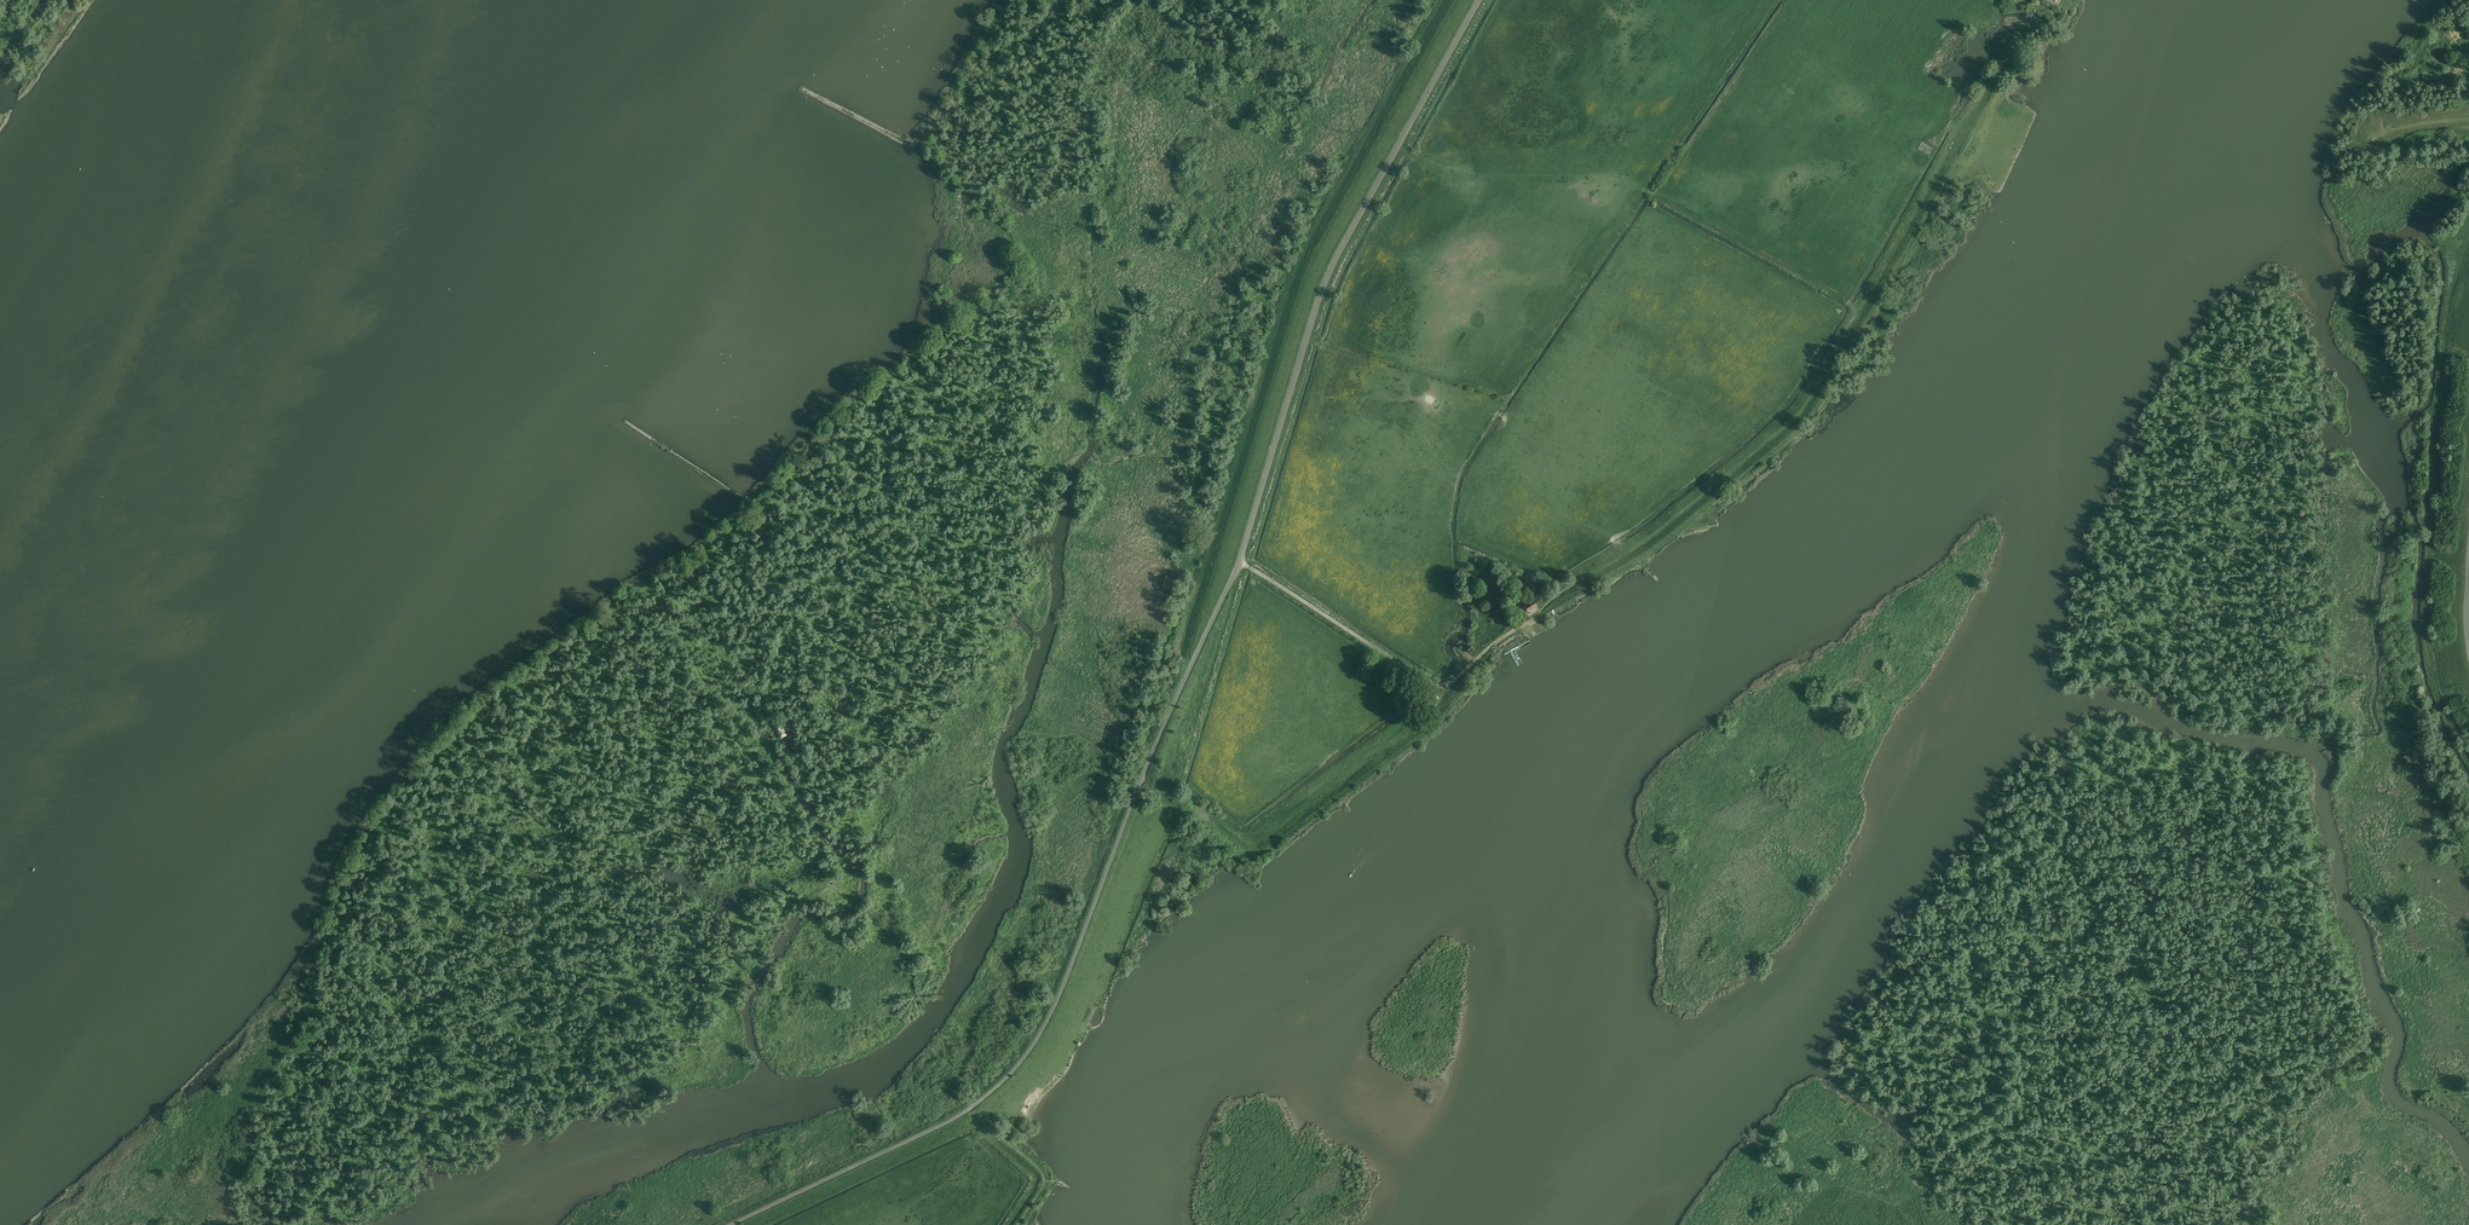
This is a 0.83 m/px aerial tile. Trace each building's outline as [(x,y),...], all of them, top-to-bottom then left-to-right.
[(1547,591),(1552,597),(1559,591),(1558,590),(1556,591),(1552,587),(1547,591)] [(1537,606),(1534,601),(1533,600),(1519,610),(1522,615),(1526,613),(1526,611),(1527,610),(1528,611),(1537,606)] [(779,738),(785,734),(777,720),(771,723),(779,738)]
